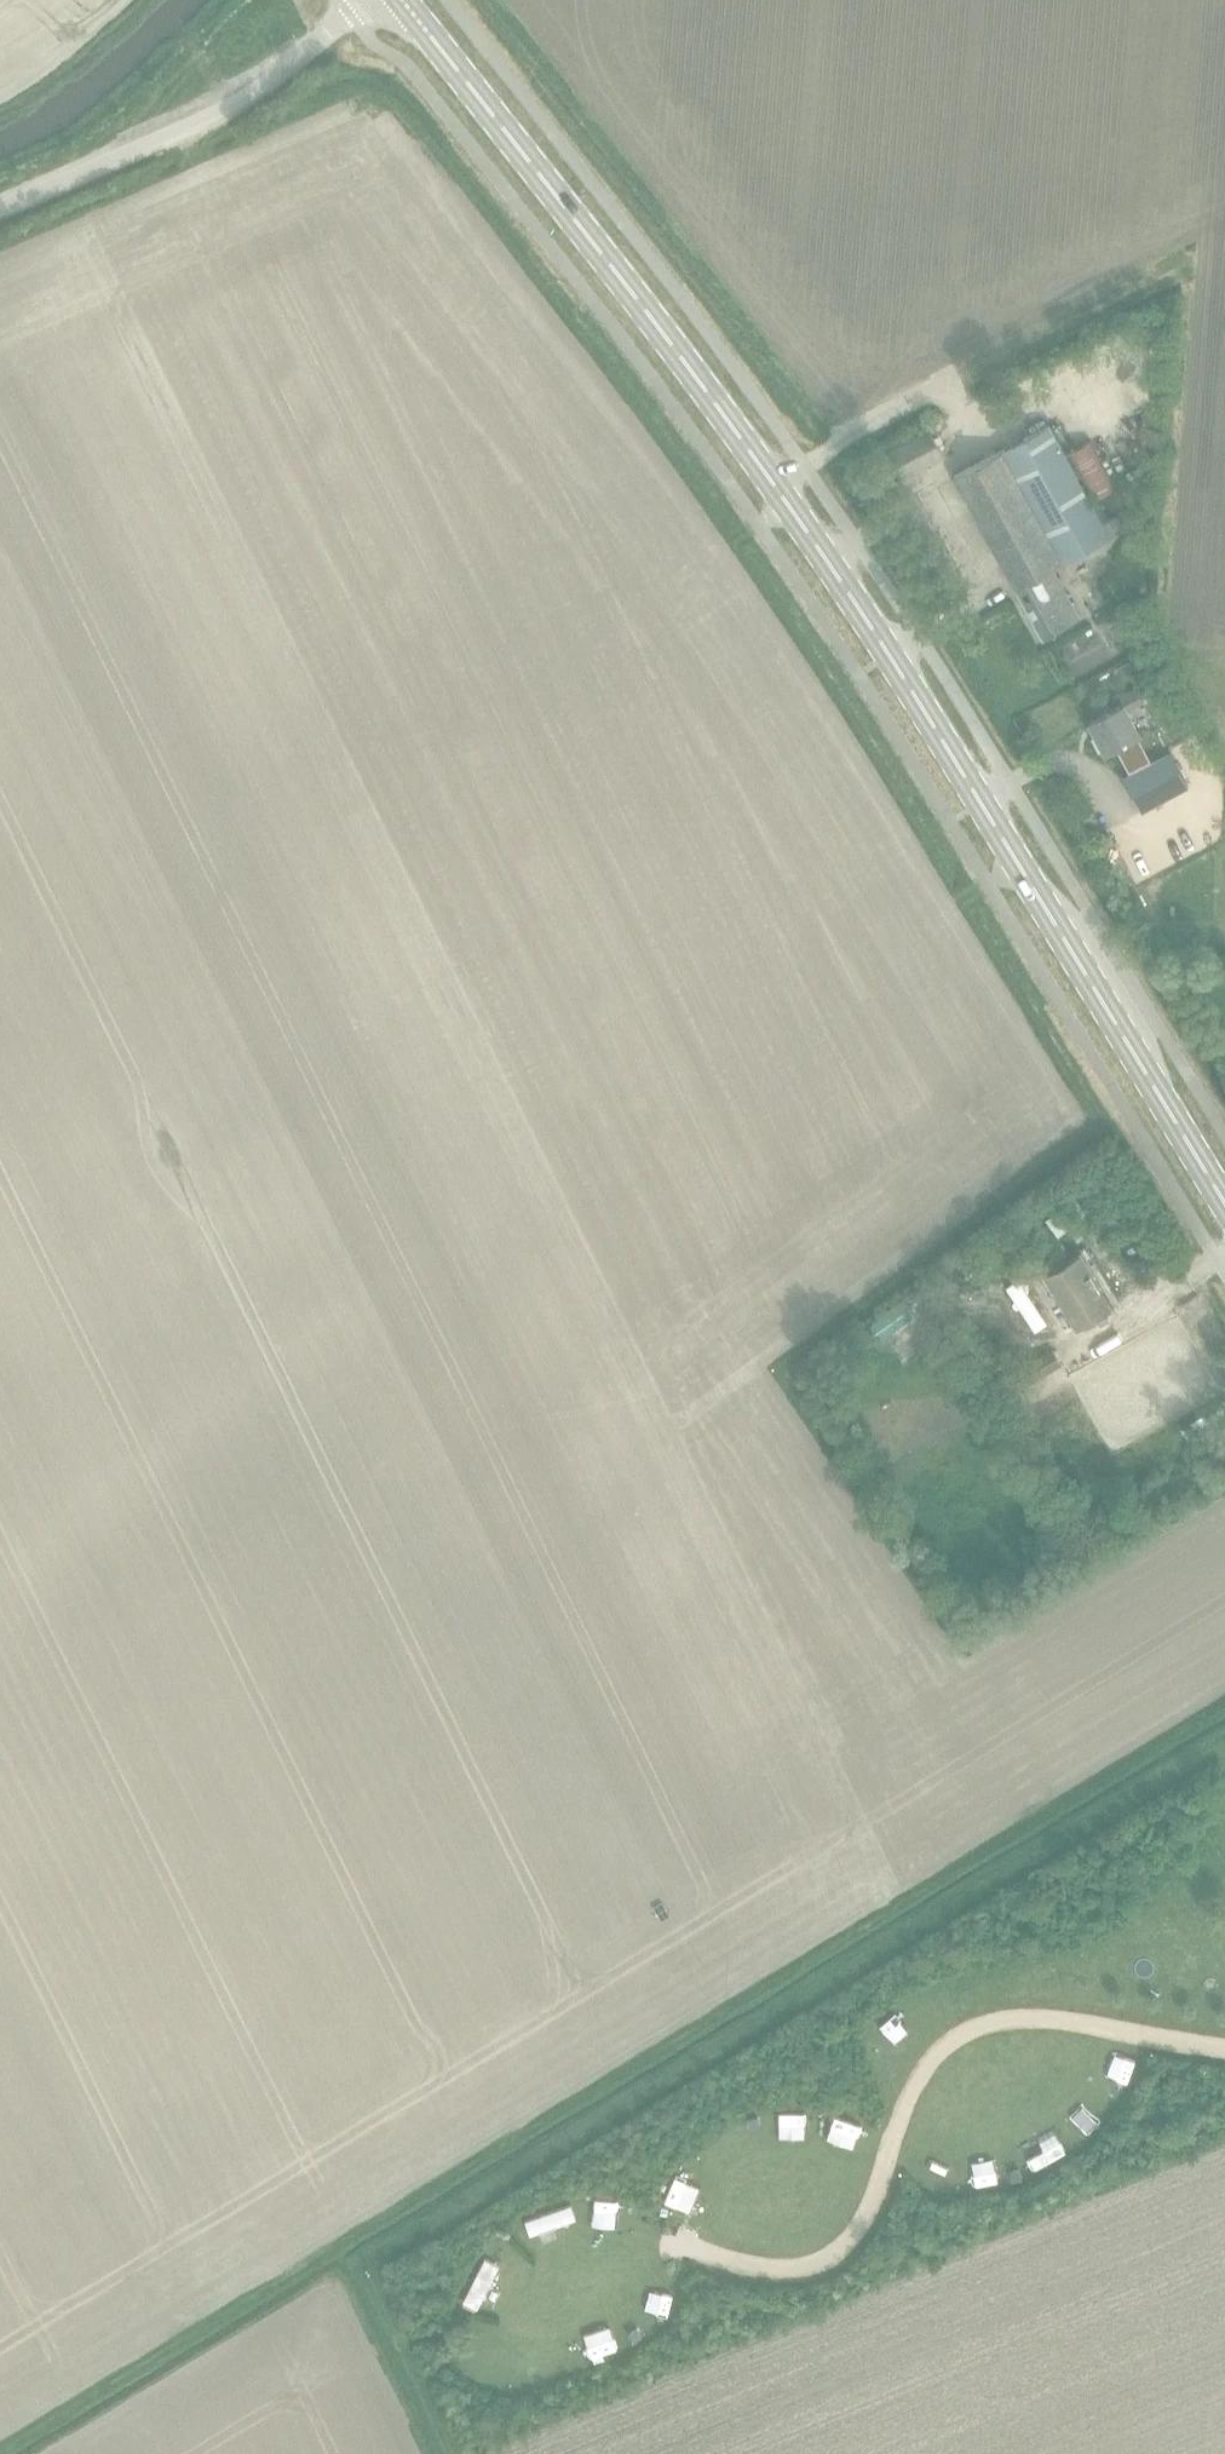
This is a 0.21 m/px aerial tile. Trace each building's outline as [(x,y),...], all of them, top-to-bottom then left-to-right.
[(1050,569),(1106,539),(1086,501),(1113,487),(1089,441),(1061,455),(1044,425),(950,476),(1038,638),(1075,617),(1050,569)] [(1121,428),(1096,442),(1116,480),(1142,466),(1121,428)] [(896,479),(939,456),(924,429),(881,452),(896,479)] [(1124,707),(1138,699),(1133,688),(1118,696),(1121,702),(1086,720),(1102,751),(1137,733),(1124,707)] [(1211,765),(1197,738),(1162,756),(1177,783),(1211,765)] [(1076,1328),(1112,1306),(1079,1252),(1043,1274),(1076,1328)] [(1019,1386),(1059,1362),(1052,1349),(1011,1374),(1019,1386)]
